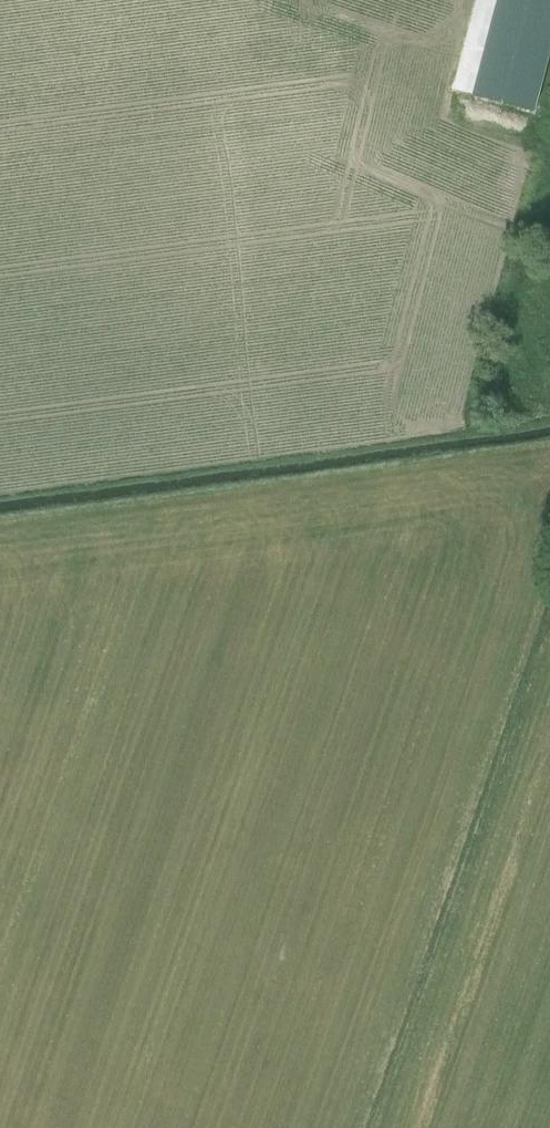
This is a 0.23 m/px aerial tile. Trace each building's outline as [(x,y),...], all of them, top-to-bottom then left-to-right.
[(473,95),(534,110),(549,49),(549,0),(498,0),(473,95)]
